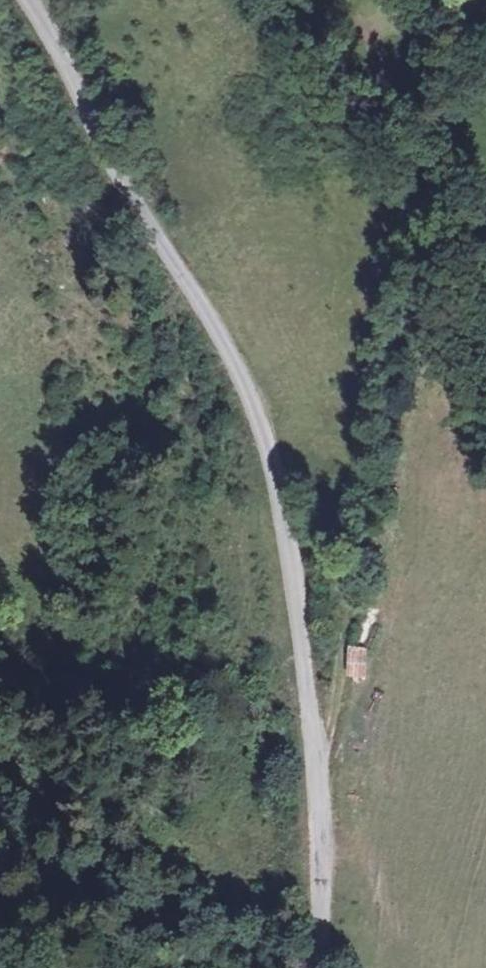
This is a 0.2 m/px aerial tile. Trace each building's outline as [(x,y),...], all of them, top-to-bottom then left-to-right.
[(367,678),(368,646),(347,646),(346,677),(367,678)]
